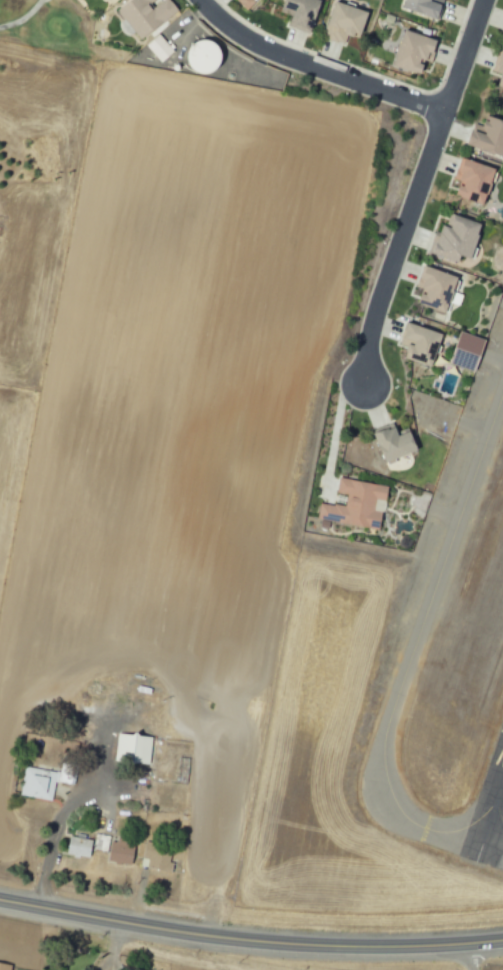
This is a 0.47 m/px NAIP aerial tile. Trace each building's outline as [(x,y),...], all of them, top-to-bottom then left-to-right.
[(177,11),(168,0),(164,0),(150,11),(145,5),(150,0),(129,0),(115,12),(141,42),(177,11)] [(249,10),(257,2),(255,0),(238,0),(249,10)] [(320,1),(317,0),(285,0),(281,12),(291,15),(287,27),(308,34),(320,1)] [(443,0),(402,0),(399,10),(436,22),(443,0)] [(322,38),(342,45),(346,36),(356,40),(365,15),(335,4),(322,38)] [(440,43),(432,65),(420,60),(417,68),(423,70),(420,78),(389,68),(401,30),(440,43)] [(160,63),(174,53),(160,36),(147,46),(160,63)] [(228,43),(186,42),(186,72),(227,73),(228,43)] [(499,50),(502,51),(502,88),(496,86),(500,75),(492,72),(495,61),(499,50)] [(488,117),(502,122),(502,149),(500,158),(464,145),(468,133),(481,137),(488,117)] [(462,160),(493,171),(480,204),(453,194),(457,185),(462,187),(464,181),(455,178),(462,160)] [(454,217),(449,231),(440,228),(437,238),(434,237),(428,253),(455,262),(457,254),(467,258),(478,225),(454,217)] [(421,263),(458,277),(444,314),(416,304),(417,300),(409,297),(421,263)] [(405,321),(442,335),(431,368),(405,359),(408,350),(396,345),(405,321)] [(477,339),(453,331),(443,364),(467,371),(477,339)] [(373,435),(391,426),(396,436),(408,431),(418,450),(385,464),(373,435)] [(341,479),(388,490),(378,535),(314,521),(319,501),(345,507),(347,496),(338,494),(341,479)] [(125,735),(113,734),(112,761),(123,762),(125,735)] [(49,800),(52,774),(20,771),(17,796),(49,800)] [(64,836),(63,855),(89,856),(90,837),(64,836)] [(131,845),(108,840),(104,861),(127,866),(131,845)] [(169,849),(142,846),(139,868),(167,871),(169,849)]
